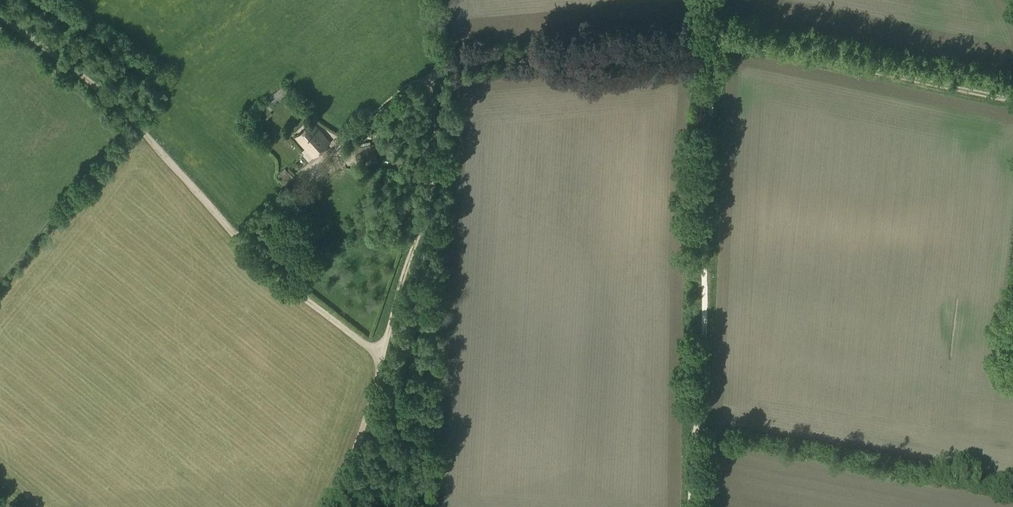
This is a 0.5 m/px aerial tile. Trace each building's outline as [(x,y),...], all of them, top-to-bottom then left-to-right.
[(310,123),(293,138),(311,157),(328,142),(310,123)] [(374,144),(360,147),(364,166),(378,163),(374,144)] [(287,168),(276,178),(285,187),(295,178),(287,168)] [(449,304),(440,314),(444,318),(453,307),(449,304)]
